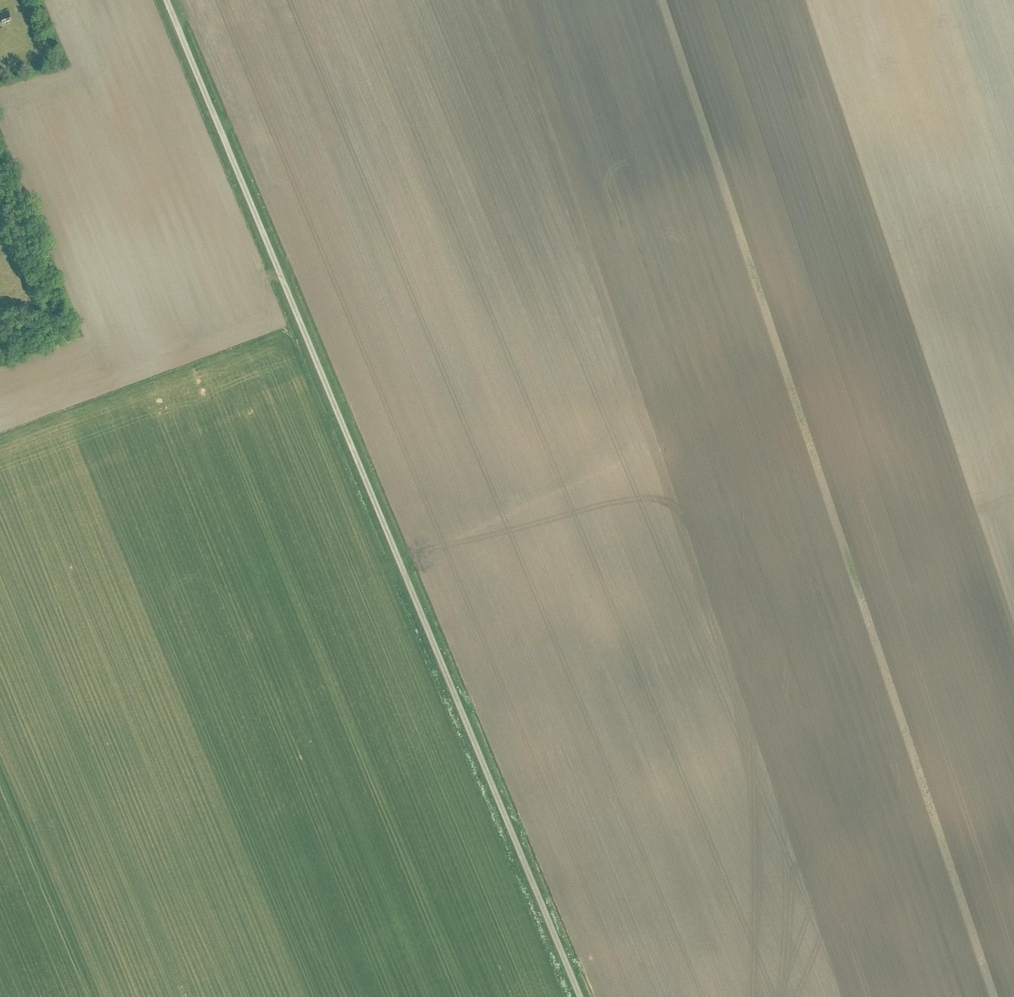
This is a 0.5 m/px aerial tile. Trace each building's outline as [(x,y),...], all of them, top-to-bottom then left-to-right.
[(0,19),(3,25),(11,22),(8,16),(0,19)]
